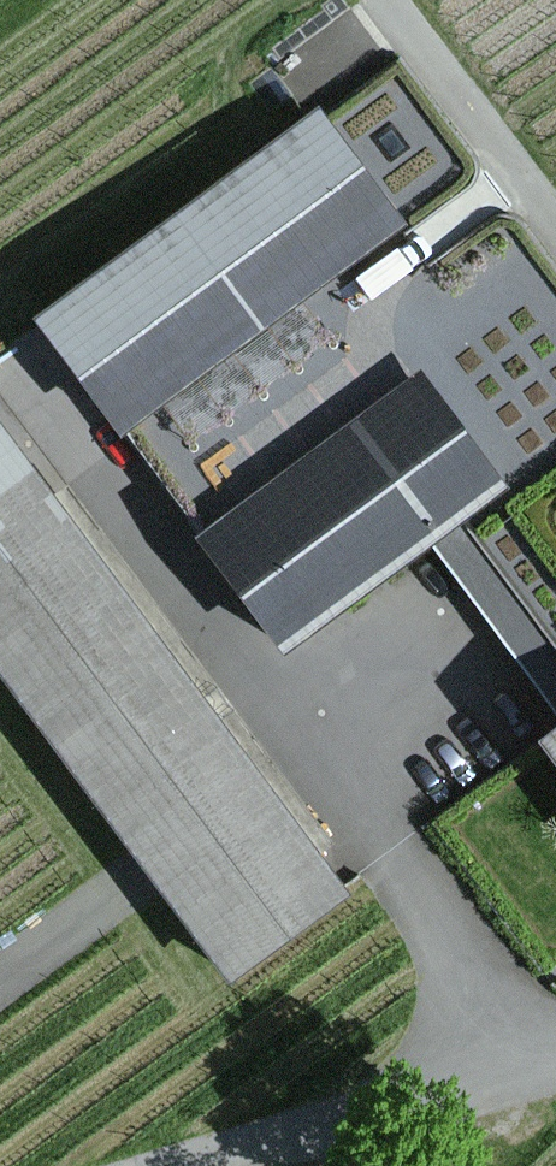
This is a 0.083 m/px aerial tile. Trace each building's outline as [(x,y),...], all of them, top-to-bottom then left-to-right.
[(396,231),(310,116),(27,329),(114,444),(396,231)] [(413,375),(186,543),(273,660),(500,491),(413,375)] [(211,994),(340,900),(0,434),(0,704),(211,994)] [(555,607),(555,500),(504,540),(555,607)] [(530,751),(555,787),(555,732),(530,751)]
